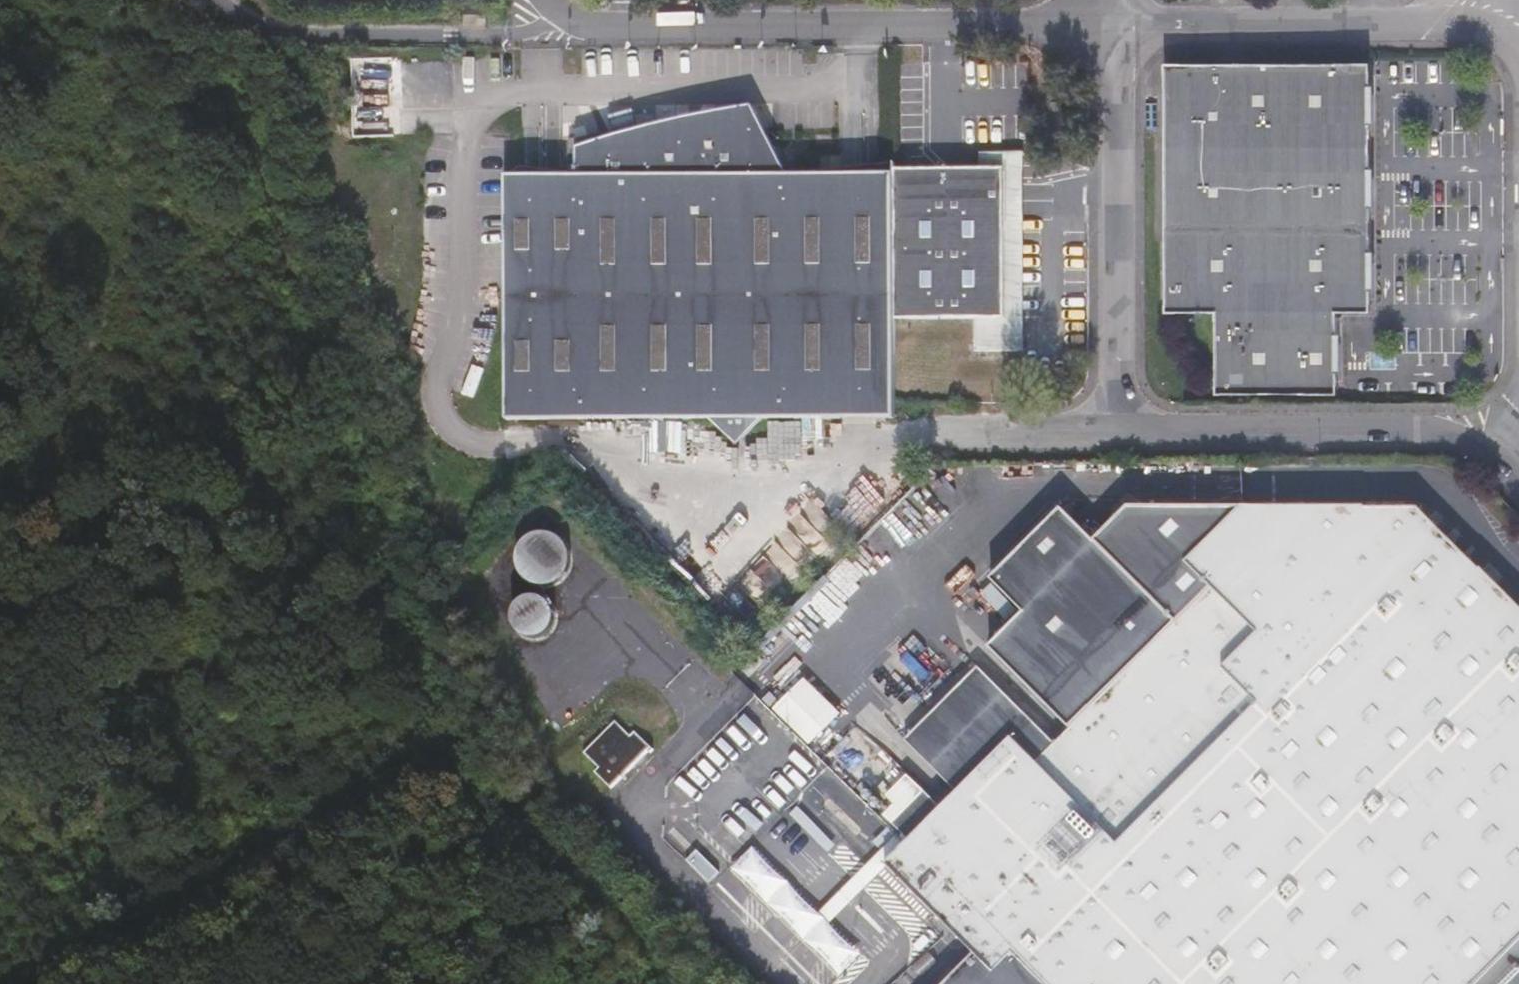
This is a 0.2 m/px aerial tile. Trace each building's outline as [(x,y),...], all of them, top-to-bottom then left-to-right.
[(1365,65),(1160,68),(1163,316),(1213,315),(1214,397),(1340,396),(1339,314),(1368,314),(1365,65)] [(969,155),(889,155),(890,168),(789,169),(753,108),(702,106),(667,113),(614,135),(591,149),(565,169),(507,168),(510,413),(893,412),(891,316),(968,316),(969,346),(1005,347),(1012,344),(1012,315),(1001,315),(998,159),(1002,152),(991,141),(973,142),(973,151),(969,155)] [(916,895),(978,956),(950,983),(1518,983),(1518,610),(1419,510),(1360,511),(1359,507),(1128,507),(1096,540),(1063,508),(997,574),(1030,609),(998,641),(1059,699),(1081,722),(1058,745),(980,669),(909,741),(962,794),(889,867),(916,895)] [(522,535),(514,578),(559,586),(567,544),(522,535)] [(532,597),(507,616),(529,644),(554,625),(532,597)] [(809,747),(840,714),(803,678),(772,711),(809,747)] [(585,752),(601,769),(642,727),(627,711),(620,717),(607,704),(576,736),(590,748),(585,752)]
